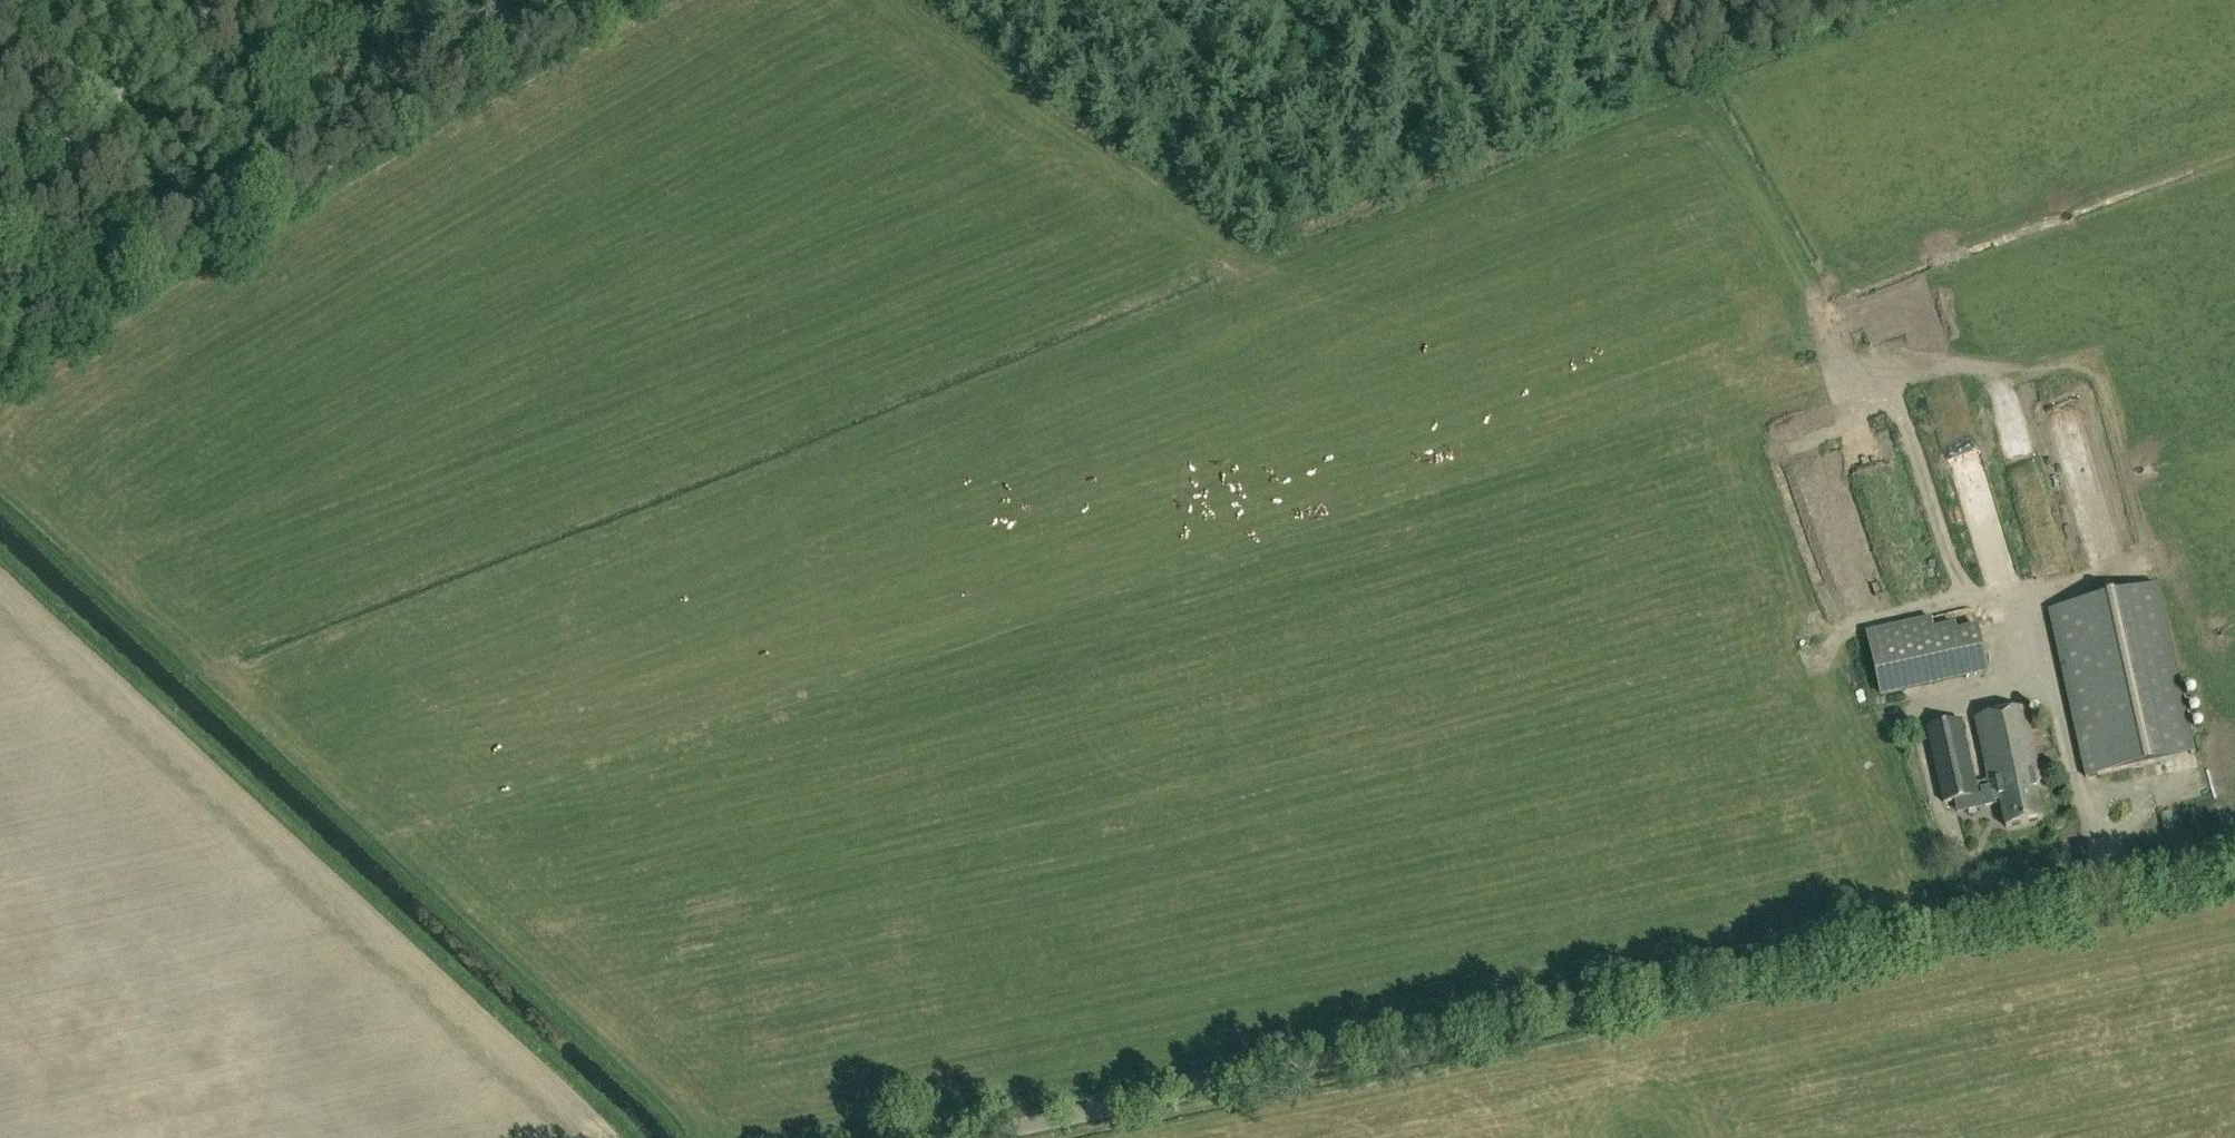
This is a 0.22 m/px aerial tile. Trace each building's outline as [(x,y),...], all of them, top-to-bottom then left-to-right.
[(2066,453),(2075,488),(2102,481),(2080,400),(2061,405),(2074,451),(2066,453)] [(1952,508),(1944,509),(1947,534),(1956,533),(1952,508)] [(1854,626),(1882,618),(1871,579),(1843,587),(1854,626)] [(2160,588),(2109,599),(2051,612),(2086,772),(2195,748),(2160,588)] [(1881,699),(1987,676),(1976,628),(1956,633),(1954,626),(1933,631),(1931,620),(1867,634),(1881,699)] [(2043,782),(2027,709),(1977,720),(1993,793),(1999,792),(2007,829),(2045,821),(2037,784),(2043,782)] [(1980,796),(1964,722),(1929,730),(1945,804),(1980,796)]
